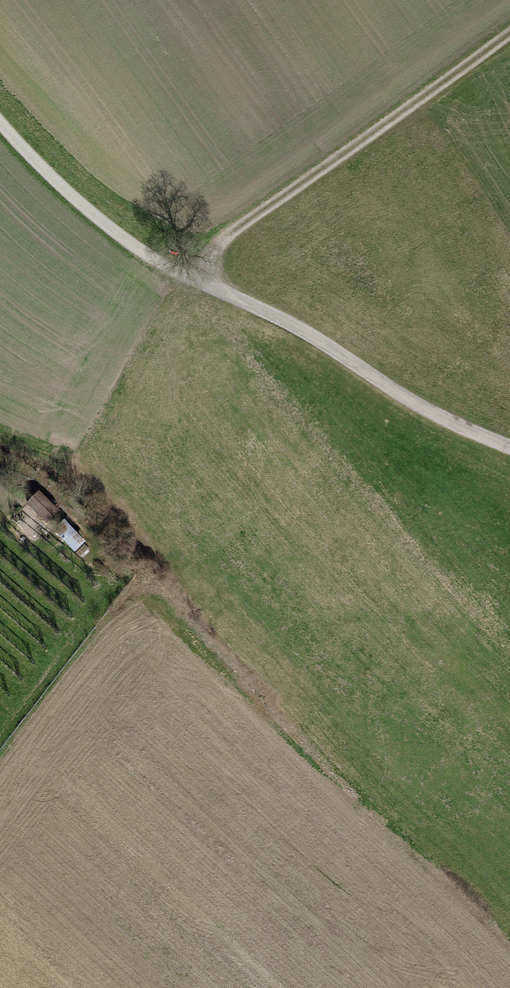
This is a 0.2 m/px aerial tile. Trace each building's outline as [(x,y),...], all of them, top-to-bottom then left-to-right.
[(29,505),(46,522),(57,512),(39,494),(29,505)]
